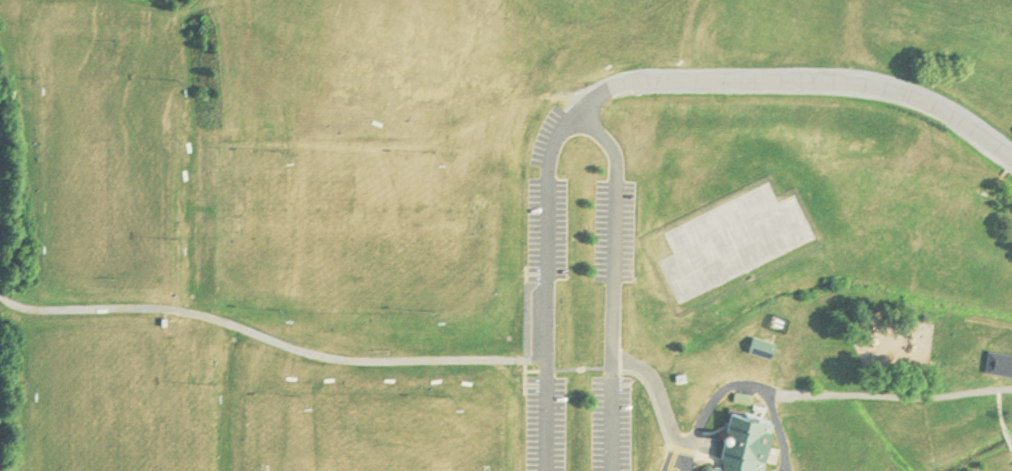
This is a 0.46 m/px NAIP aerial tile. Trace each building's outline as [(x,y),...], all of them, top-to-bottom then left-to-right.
[(761,360),(769,347),(748,336),(741,348),(761,360)] [(989,350),(1011,353),(1011,376),(986,373),(989,350)] [(734,401),(766,405),(764,413),(733,407),(734,401)] [(722,458),(724,468),(712,468),(708,466),(703,466),(699,470),(754,470),(754,465),(763,466),(772,419),(731,411),(722,458)]
